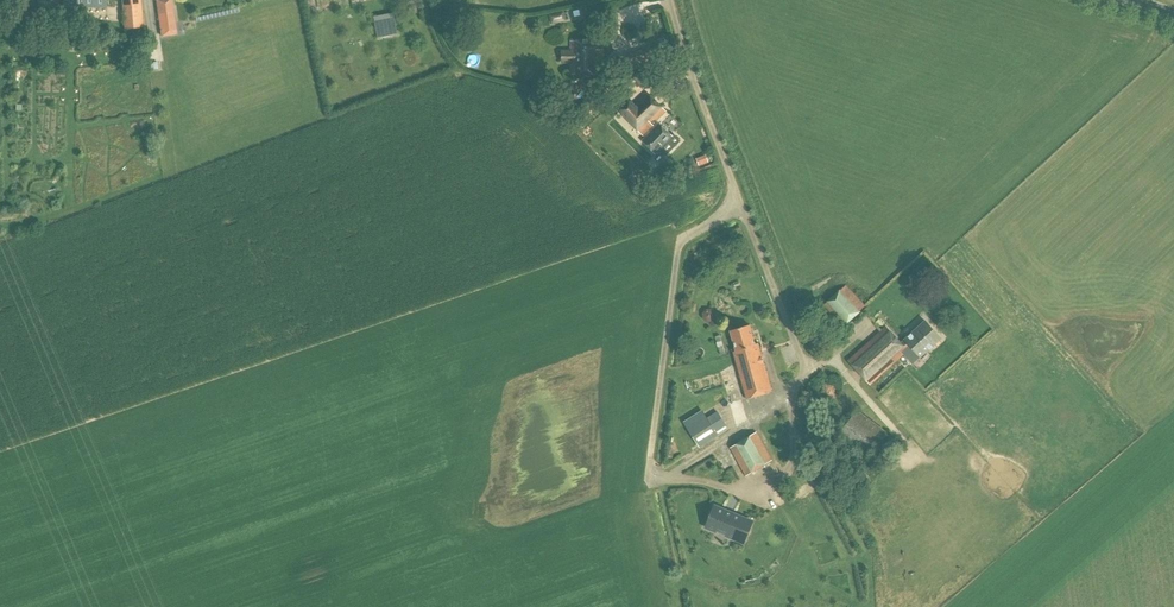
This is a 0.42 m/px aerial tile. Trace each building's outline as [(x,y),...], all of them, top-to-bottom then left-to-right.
[(124,28),(144,27),(141,3),(141,0),(122,0),(124,28)] [(156,1),(160,23),(160,25),(176,22),(175,20),(173,0),(156,0),(156,1)] [(555,13),(549,14),(551,24),(557,23),(555,13)] [(572,74),(603,74),(602,41),(571,41),(572,74)] [(623,74),(655,63),(650,47),(618,58),(623,74)] [(153,72),(161,72),(162,61),(154,61),(153,72)] [(646,67),(633,77),(644,90),(656,80),(646,67)] [(666,112),(648,91),(635,103),(633,100),(621,111),(638,130),(646,138),(642,141),(654,154),(667,142),(673,148),(679,143),(673,136),(671,138),(659,124),(658,125),(655,122),(666,112)] [(841,326),(864,305),(846,286),(823,306),(841,326)] [(921,356),(941,337),(926,321),(902,342),(886,325),(848,360),(870,385),(906,352),(911,358),(917,352),(921,356)] [(756,343),(750,324),(730,330),(737,351),(734,352),(748,398),(773,390),(758,343),(756,343)] [(683,422),(699,447),(718,435),(703,410),(683,422)] [(756,432),(729,448),(739,463),(748,476),(750,480),(772,467),(769,461),(772,459),(756,432)] [(736,541),(746,517),(715,504),(705,528),(716,533),(718,528),(727,531),(725,536),(736,541)]
